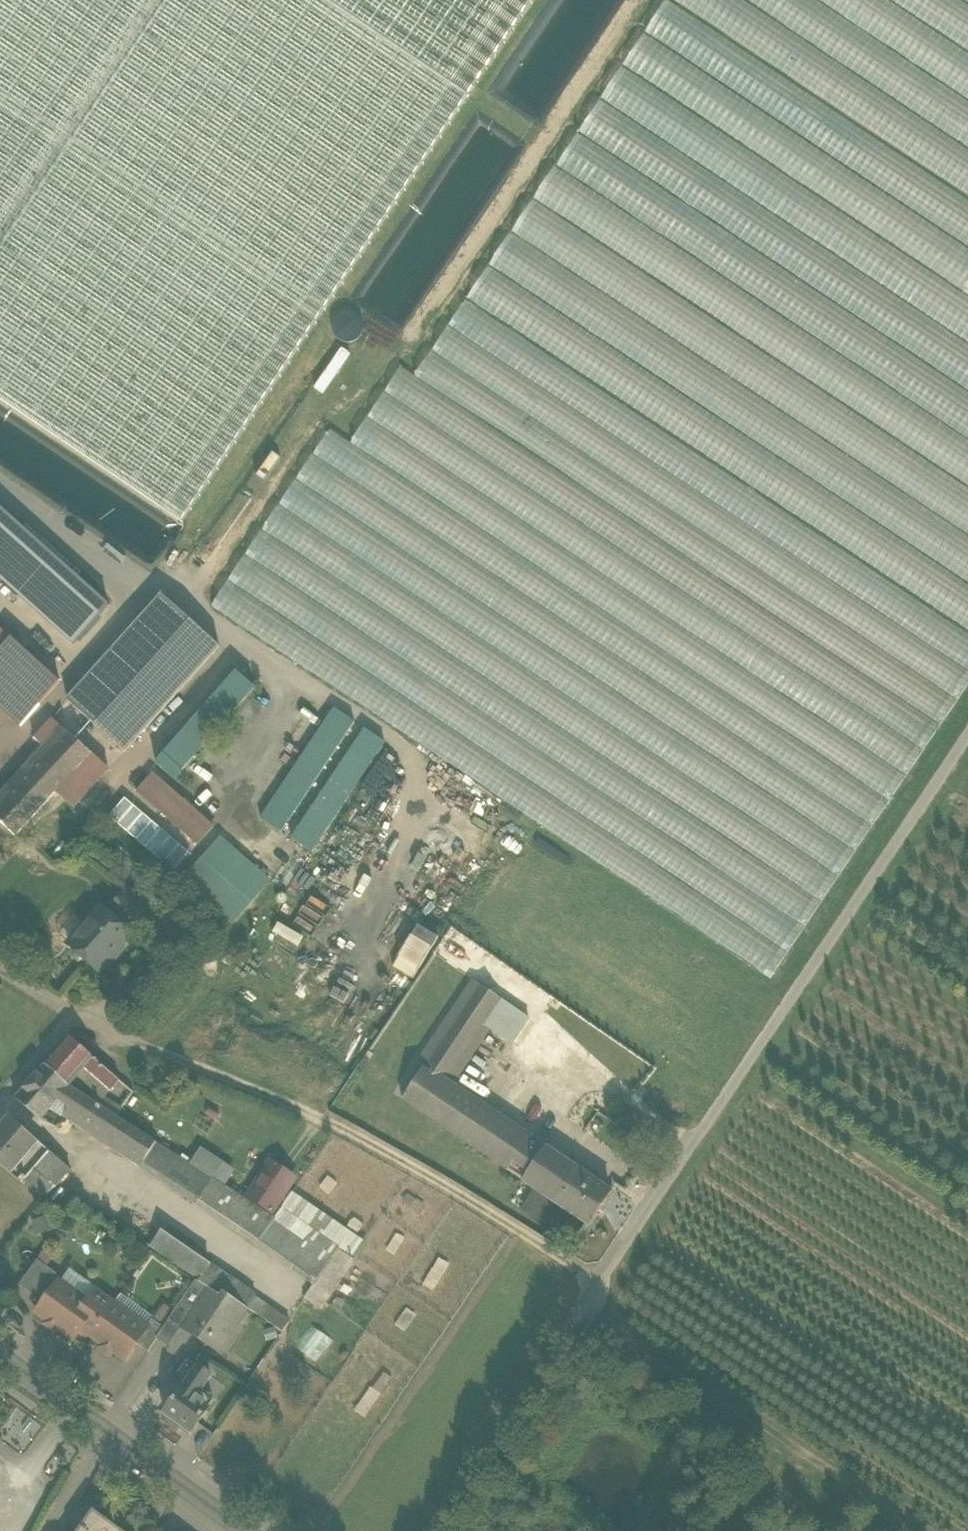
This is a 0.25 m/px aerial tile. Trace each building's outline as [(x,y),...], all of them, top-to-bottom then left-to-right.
[(325,309),(468,97),(324,0),(0,0),(0,91),(325,309)] [(533,0),(324,0),(468,97),(533,0)] [(182,523),(325,309),(0,91),(0,401),(182,523)] [(393,370),(224,573),(263,605),(270,577),(272,588),(283,575),(344,625),(353,614),(296,567),(358,581),(343,554),(344,554),(375,561),(362,537),(365,533),(395,540),(391,515),(409,512),(390,476),(433,487),(435,484),(392,448),(402,436),(443,470),(454,465),(408,426),(410,417),(453,428),(454,426),(405,385),(407,374),(393,370)] [(0,513),(0,575),(79,645),(113,606),(3,509),(0,513)] [(68,702),(125,754),(220,648),(163,597),(68,702)] [(0,629),(0,652),(12,640),(0,629)] [(12,640),(0,652),(0,672),(38,707),(59,683),(12,640)] [(21,727),(39,708),(38,707),(0,672),(0,709),(21,727)] [(237,673),(156,764),(174,780),(255,689),(237,673)] [(355,723),(335,710),(262,820),(281,833),(355,723)] [(34,739),(51,754),(69,734),(52,719),(34,739)] [(385,743),(365,730),(292,839),(312,852),(385,743)] [(69,734),(51,754),(0,809),(0,822),(16,837),(57,793),(92,755),(69,734)] [(109,770),(92,755),(57,793),(74,808),(109,770)] [(150,771),(134,790),(197,846),(214,828),(150,771)] [(189,854),(125,799),(110,817),(173,872),(189,854)] [(270,882),(220,839),(183,881),(233,924),(270,882)] [(271,943),(292,956),(350,863),(329,850),(271,943)] [(115,905),(137,924),(149,909),(128,890),(115,905)] [(87,961),(101,972),(104,969),(108,968),(113,963),(113,958),(131,937),(100,910),(81,932),(84,935),(74,947),(71,944),(69,945),(74,950),(73,951),(74,958),(79,963),(86,962),(87,961)] [(81,932),(71,944),(74,947),(84,935),(81,932)] [(417,1064),(424,1069),(480,985),(473,981),(417,1064)] [(424,1069),(445,1083),(447,1081),(501,1000),(480,985),(424,1069)] [(501,1000),(447,1081),(454,1085),(491,1030),(507,1005),(508,1004),(501,1000)] [(491,1030),(509,1042),(525,1017),(507,1005),(491,1030)] [(70,1038),(46,1066),(70,1087),(78,1078),(85,1070),(94,1059),(70,1038)] [(85,1070),(111,1092),(120,1082),(94,1059),(85,1070)] [(120,1146),(133,1128),(117,1118),(92,1102),(70,1087),(46,1066),(45,1066),(16,1100),(42,1122),(52,1110),(60,1101),(72,1109),(69,1113),(117,1144),(120,1146)] [(528,1138),(445,1083),(424,1069),(403,1101),(507,1170),(528,1138)] [(105,1099),(111,1092),(85,1070),(78,1078),(97,1094),(105,1099)] [(92,1102),(117,1118),(122,1110),(105,1099),(97,1094),(92,1102)] [(72,1109),(60,1101),(52,1110),(63,1118),(67,1111),(69,1113),(72,1109)] [(314,1286),(317,1281),(259,1241),(202,1202),(145,1164),(143,1168),(114,1149),(117,1144),(69,1113),(67,1111),(63,1118),(142,1169),(141,1170),(200,1208),(314,1286)] [(10,1174),(38,1142),(12,1119),(0,1133),(0,1165),(10,1174)] [(120,1146),(117,1144),(114,1149),(143,1168),(145,1164),(148,1158),(157,1143),(133,1128),(120,1146)] [(507,1170),(524,1182),(546,1148),(548,1149),(549,1148),(530,1135),(528,1138),(507,1170)] [(51,1153),(38,1142),(10,1174),(23,1185),(35,1171),(51,1153)] [(157,1143),(148,1158),(158,1165),(167,1151),(157,1143)] [(556,1203),(590,1226),(612,1193),(578,1170),(577,1171),(568,1164),(568,1163),(557,1156),(557,1157),(547,1151),(548,1149),(546,1148),(524,1182),(525,1183),(527,1179),(557,1200),(556,1203)] [(191,1166),(167,1151),(158,1165),(148,1158),(145,1164),(202,1202),(213,1181),(191,1166)] [(200,1152),(191,1166),(213,1181),(223,1187),(233,1173),(200,1152)] [(51,1153),(35,1171),(55,1189),(71,1170),(51,1153)] [(272,1163),(249,1197),(272,1212),(295,1179),(272,1163)] [(43,1202),(55,1189),(35,1171),(23,1185),(43,1202)] [(329,1177),(319,1189),(329,1197),(339,1185),(329,1177)] [(527,1179),(525,1183),(535,1189),(556,1203),(557,1200),(527,1179)] [(223,1187),(213,1181),(202,1202),(259,1241),(274,1220),(223,1187)] [(556,1203),(535,1189),(521,1211),(542,1225),(556,1203)] [(293,1193),(281,1210),(339,1250),(351,1258),(364,1240),(293,1193)] [(424,1205),(409,1194),(403,1202),(418,1214),(424,1205)] [(275,1220),(274,1220),(259,1241),(317,1281),(339,1250),(281,1210),(275,1220)] [(56,1215),(32,1222),(37,1237),(61,1229),(56,1215)] [(197,1280),(200,1282),(211,1266),(161,1230),(150,1247),(197,1280)] [(397,1234),(386,1251),(395,1256),(406,1240),(397,1234)] [(351,1258),(339,1250),(317,1281),(314,1286),(305,1299),(321,1310),(355,1261),(351,1258)] [(439,1258),(422,1286),(433,1293),(450,1264),(439,1258)] [(20,1286),(40,1300),(58,1275),(38,1261),(20,1286)] [(225,1294),(248,1309),(255,1299),(257,1296),(235,1282),(211,1266),(200,1282),(222,1298),(225,1294)] [(68,1271),(60,1282),(89,1302),(96,1291),(68,1271)] [(182,1329),(219,1353),(248,1310),(248,1309),(225,1294),(222,1298),(200,1282),(197,1280),(175,1312),(170,1321),(182,1329)] [(92,1336),(126,1360),(137,1344),(148,1328),(147,1328),(115,1304),(96,1291),(89,1302),(60,1282),(37,1314),(74,1340),(80,1332),(87,1337),(92,1336)] [(122,1295),(115,1304),(147,1328),(153,1320),(154,1318),(122,1295)] [(290,1322),(255,1299),(248,1309),(248,1310),(283,1333),(290,1322)] [(165,1305),(154,1321),(164,1328),(170,1321),(175,1312),(165,1305)] [(407,1308),(395,1325),(405,1333),(417,1315),(407,1308)] [(137,1344),(149,1352),(158,1340),(165,1329),(164,1328),(154,1321),(153,1320),(147,1328),(148,1328),(137,1344)] [(182,1329),(170,1321),(164,1328),(165,1329),(158,1340),(170,1348),(182,1329)] [(297,1345),(317,1362),(335,1340),(314,1324),(297,1345)] [(185,1388),(186,1388),(199,1370),(188,1362),(174,1380),(185,1388)] [(200,1368),(199,1370),(186,1388),(198,1397),(201,1393),(212,1377),(200,1368)] [(373,1389),(381,1395),(393,1378),(384,1373),(373,1389)] [(371,1387),(354,1412),(365,1419),(381,1395),(373,1389),(371,1387)] [(179,1425),(192,1434),(215,1403),(201,1393),(198,1397),(186,1388),(185,1388),(166,1415),(170,1418),(170,1421),(176,1425),(179,1425)] [(115,1530),(106,1524),(108,1522),(95,1513),(82,1530),(114,1530),(115,1530)]
